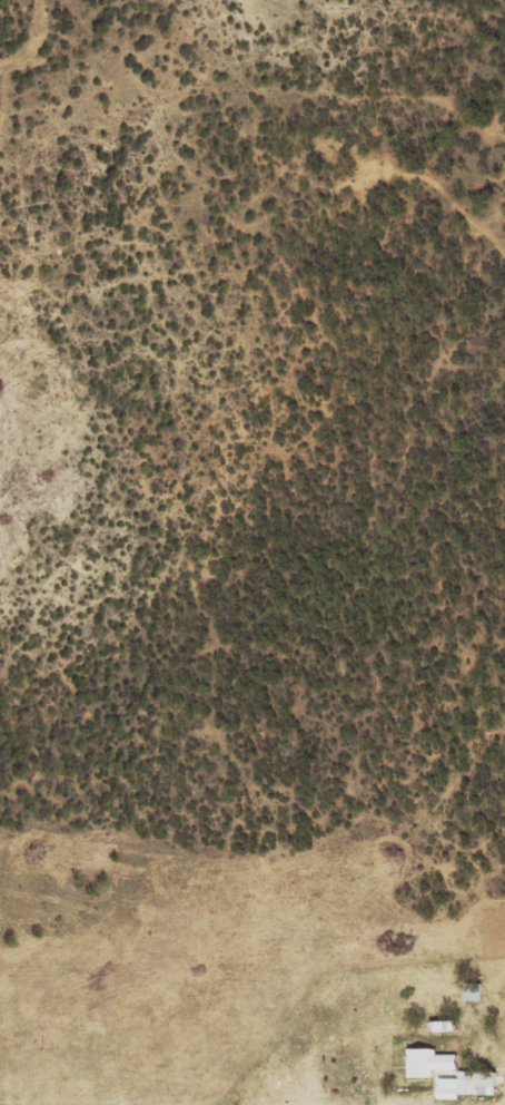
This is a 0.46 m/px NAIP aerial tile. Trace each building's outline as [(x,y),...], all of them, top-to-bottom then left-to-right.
[(409,1077),(439,1077),(439,1096),(498,1096),(498,1072),(459,1072),(459,1054),(438,1054),(438,1048),(409,1048),(409,1077)]
